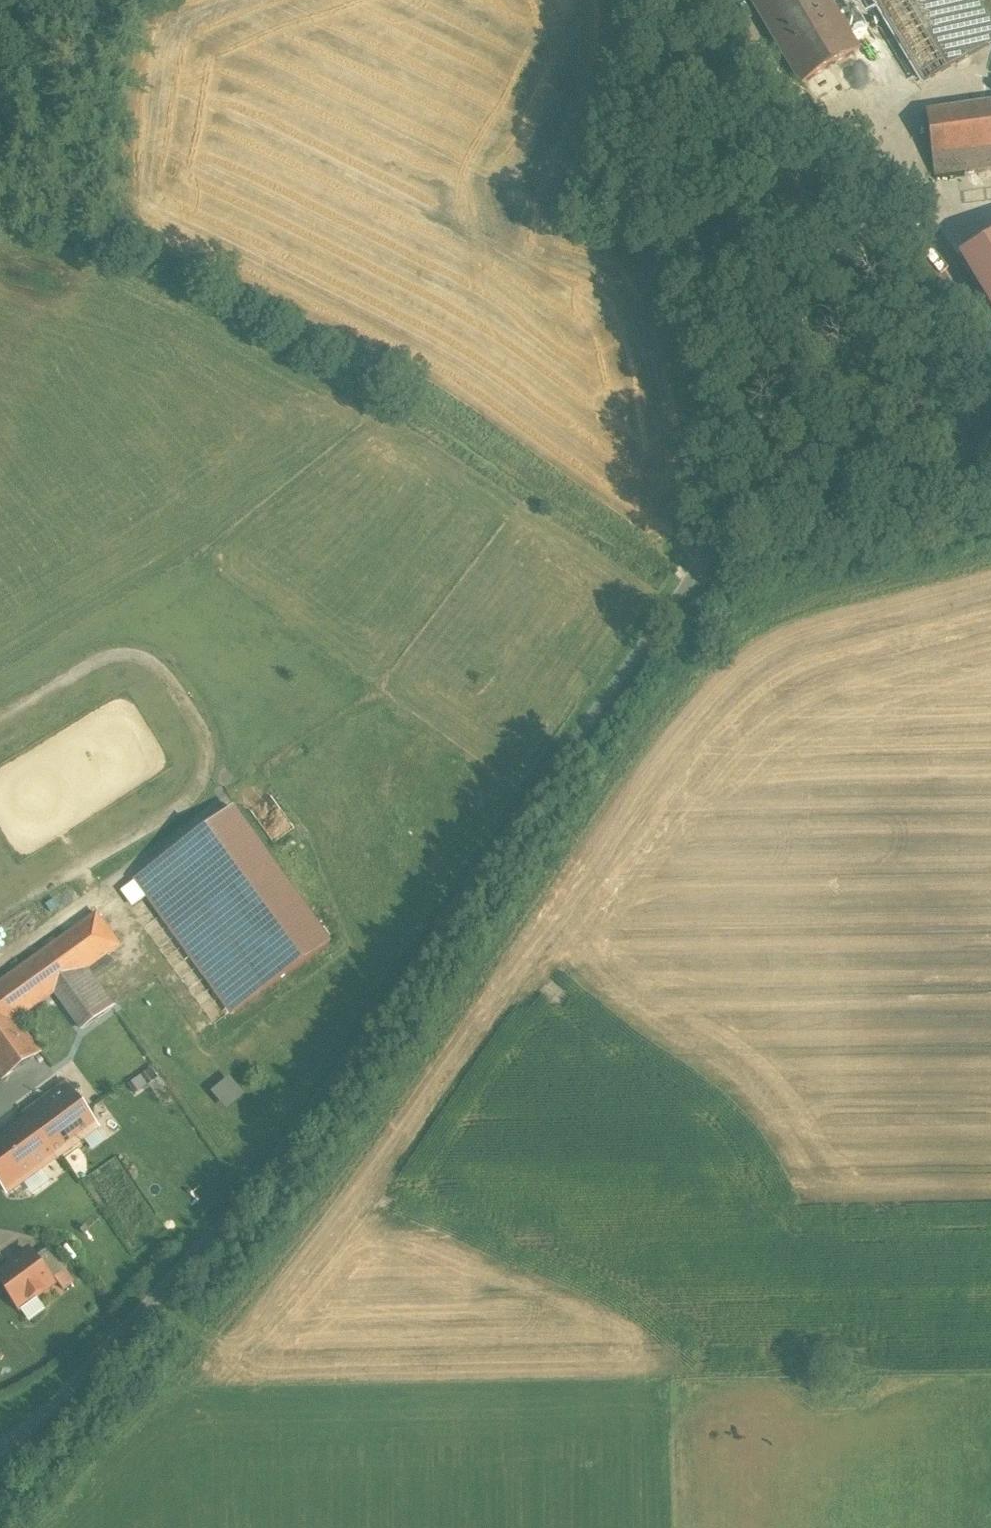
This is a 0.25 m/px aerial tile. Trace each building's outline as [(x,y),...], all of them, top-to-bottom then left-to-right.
[(828,0),(752,0),(802,84),(859,51),(828,0)] [(976,0),(876,0),(925,83),(990,43),(990,25),(976,0)] [(926,112),(935,175),(990,167),(990,102),(926,112)] [(139,877),(236,1011),(330,944),(233,809),(139,877)] [(97,913),(0,984),(0,1072),(5,1078),(41,1051),(17,1019),(55,992),(83,1030),(113,1007),(86,969),(119,945),(97,913)] [(66,1085),(23,1116),(25,1119),(0,1137),(0,1182),(8,1193),(23,1182),(40,1170),(97,1128),(66,1085)] [(40,1170),(23,1182),(31,1193),(47,1181),(40,1170)] [(48,1248),(34,1258),(50,1281),(54,1278),(64,1271),(48,1248)] [(30,1253),(0,1274),(0,1280),(21,1309),(53,1285),(50,1281),(34,1258),(30,1253)] [(73,1283),(64,1271),(54,1278),(63,1290),(73,1283)]
